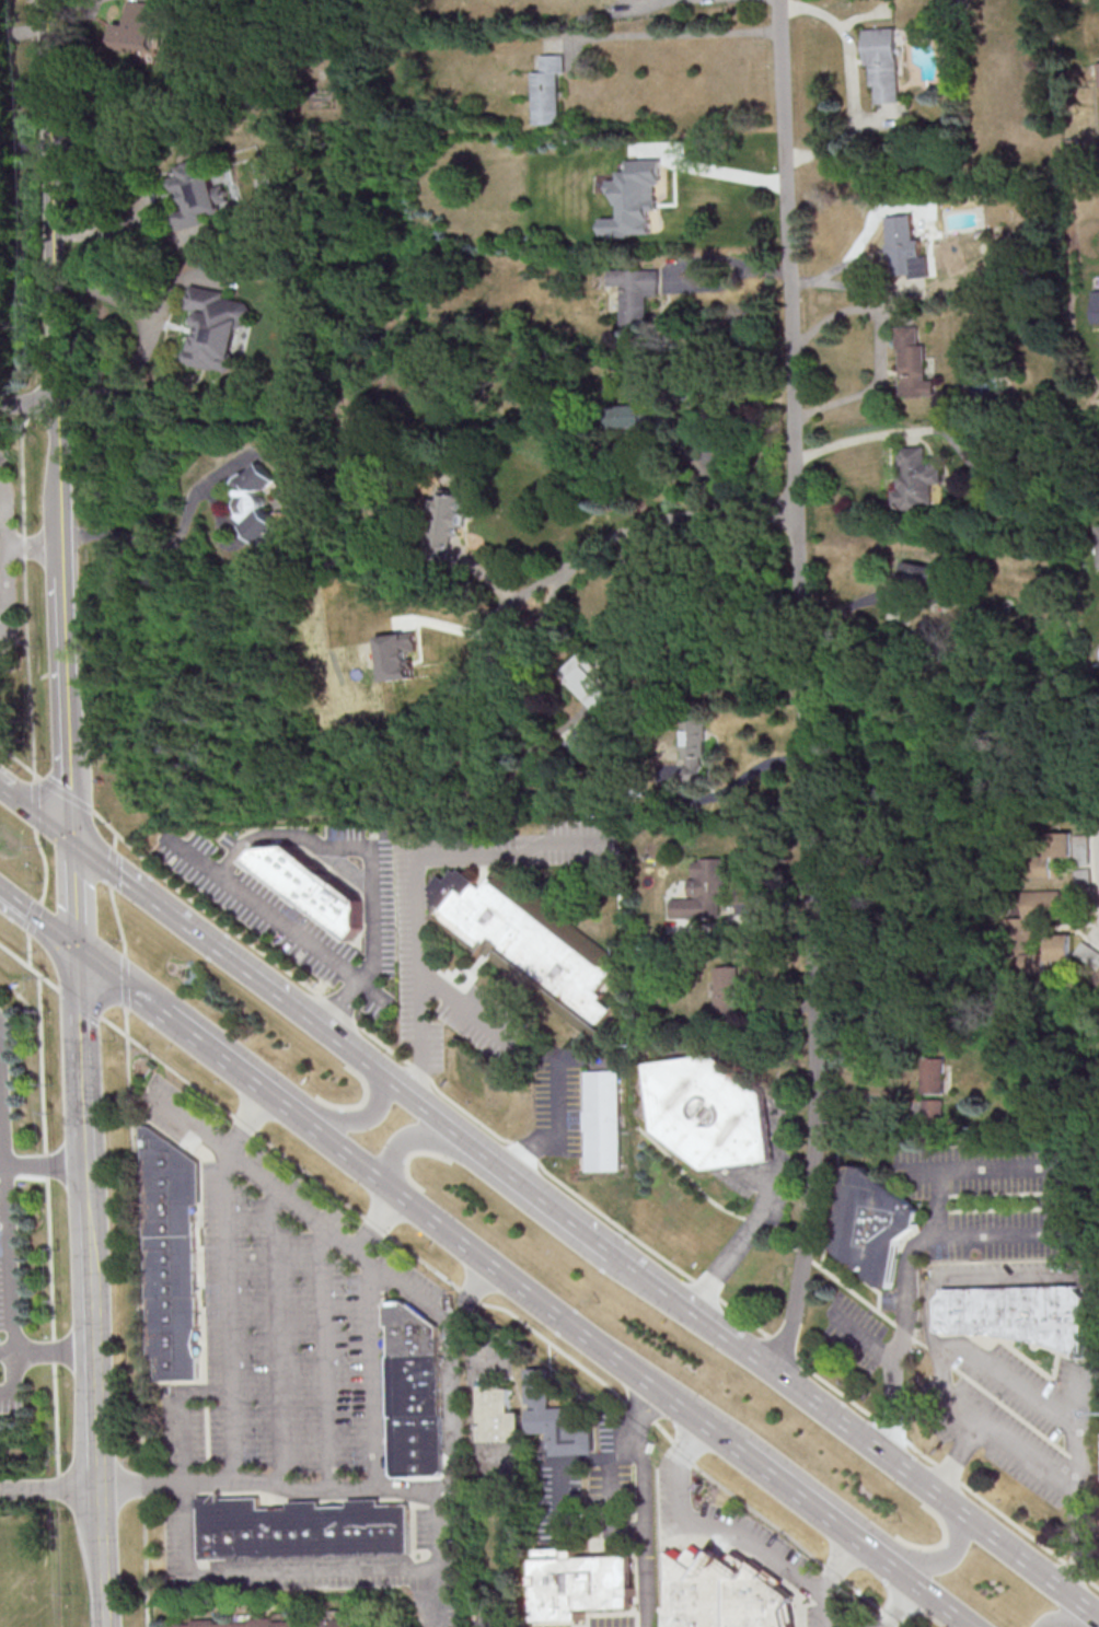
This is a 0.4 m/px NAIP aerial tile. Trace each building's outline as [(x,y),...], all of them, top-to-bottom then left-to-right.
[(114,23),(112,50),(126,52),(126,48),(155,51),(160,3),(129,0),(127,24),(114,23)] [(899,102),(896,27),(863,28),(864,65),(869,65),(870,86),(875,86),(876,103),(899,102)] [(559,72),(564,72),(564,54),(542,55),(542,72),(533,72),(534,124),(560,124),(559,72)] [(175,212),(180,231),(207,223),(205,214),(223,210),(221,203),(231,200),(226,184),(218,186),(213,168),(204,170),(201,158),(175,165),(178,175),(171,177),(175,193),(184,191),(189,209),(175,212)] [(651,234),(650,210),(657,210),(656,183),(661,183),(660,159),(626,160),(627,171),(617,171),(617,179),(607,179),(608,193),(616,192),(617,217),(601,218),(601,236),(651,234)] [(887,216),(890,274),(910,273),(910,277),(930,276),(928,255),(921,256),(920,239),(913,239),(912,214),(887,216)] [(621,326),(647,325),(646,294),(659,294),(658,269),(608,270),(608,285),(620,284),(621,326)] [(185,362),(236,373),(250,302),(228,297),(229,292),(194,284),(189,308),(200,310),(197,325),(200,326),(195,350),(188,349),(185,362)] [(1098,323),(1098,291),(1090,291),(1091,323),(1098,323)] [(936,396),(936,380),(927,380),(927,344),(920,344),(919,325),(899,326),(901,396),(936,396)] [(638,404),(610,404),(611,426),(639,426),(638,404)] [(924,446),(899,446),(899,489),(895,489),(896,508),(932,507),(932,483),(940,483),(940,462),(924,463),(924,446)] [(264,544),(294,518),(284,506),(275,514),(258,494),(275,480),(260,461),(236,481),(243,490),(238,494),(250,507),(239,516),(264,544)] [(466,498),(433,494),(426,547),(446,549),(448,534),(459,536),(460,526),(462,527),(466,498)] [(897,581),(935,589),(939,568),(901,560),(897,581)] [(383,682),(414,678),(411,652),(420,651),(417,631),(378,636),(383,682)] [(613,693),(592,670),(596,666),(582,650),(558,671),(593,710),(613,693)] [(703,720),(681,721),(682,756),(684,756),(685,781),(704,780),(703,720)] [(1071,856),(1070,832),(1034,834),(1036,878),(1054,877),(1053,857),(1071,856)] [(1072,834),(1074,887),(1089,886),(1088,866),(1087,834),(1072,834)] [(360,953),(338,935),(246,865),(256,851),(288,849),(360,904),(360,953)] [(670,916),(722,917),(722,858),(691,858),(691,878),(687,878),(687,897),(670,897),(670,916)] [(574,1025),(449,930),(430,916),(433,911),(430,909),(432,906),(428,903),(431,899),(428,896),(430,893),(427,890),(437,876),(443,882),(451,872),(455,874),(458,871),(479,888),(487,879),(493,882),(501,870),(614,956),(605,968),(612,974),(594,997),(613,1011),(600,1029),(606,1033),(599,1044),(592,1038),(574,1025)] [(1031,921),(1058,920),(1058,890),(1020,891),(1020,918),(1001,918),(1002,944),(1012,944),(1013,954),(1020,954),(1021,975),(1049,975),(1048,960),(1071,960),(1070,934),(1047,934),(1047,953),(1032,953),(1031,921)] [(1079,941),(1073,955),(1098,967),(1098,964),(1098,951),(1079,941)] [(715,966),(714,1014),(737,1015),(738,966),(715,966)] [(649,1066),(716,1056),(766,1095),(776,1163),(709,1173),(658,1134),(649,1066)] [(945,1093),(944,1057),(922,1058),(923,1093),(945,1093)] [(621,1071),(624,1172),(589,1173),(586,1071),(621,1071)] [(943,1099),(924,1099),(923,1118),(943,1118),(943,1099)] [(138,1126),(148,1380),(198,1378),(197,1162),(148,1125),(138,1126)] [(852,1167),(867,1170),(922,1215),(919,1230),(902,1242),(893,1291),(883,1290),(870,1280),(871,1269),(853,1266),(836,1250),(852,1167)] [(945,1291),(1076,1288),(1076,1291),(1084,1298),(1086,1357),(1073,1355),(1042,1346),(1028,1343),(995,1337),(981,1336),(950,1336),(942,1335),(938,1330),(937,1302),(945,1294),(945,1291)] [(384,1301),(405,1301),(438,1326),(443,1475),(391,1477),(384,1301)] [(593,1429),(595,1457),(554,1459),(554,1451),(548,1452),(548,1437),(531,1437),(528,1372),(551,1371),(552,1409),(578,1409),(580,1429),(593,1429)] [(483,1443),(481,1388),(501,1387),(501,1391),(510,1391),(511,1415),(521,1415),(522,1443),(508,1443),(508,1442),(504,1442),(483,1443)] [(198,1498),(199,1559),(410,1555),(409,1504),(380,1506),(379,1499),(349,1500),(349,1506),(319,1507),(319,1501),(288,1501),(288,1507),(258,1508),(258,1497),(198,1498)] [(782,1606),(790,1594),(779,1584),(782,1581),(750,1560),(749,1562),(733,1552),(727,1558),(712,1547),(704,1558),(690,1547),(681,1559),(667,1550),(664,1552),(667,1606),(661,1606),(662,1626),(786,1626),(782,1606)] [(632,1556),(634,1607),(585,1609),(586,1619),(540,1622),(537,1548),(564,1548),(564,1557),(568,1557),(568,1550),(580,1549),(580,1557),(632,1556)] [(349,1619),(349,1626),(171,1626),(171,1624),(190,1624),(190,1619),(213,1618),(213,1623),(235,1623),(235,1614),(252,1614),(252,1617),(271,1616),(271,1613),(287,1613),(287,1620),(349,1619)]
